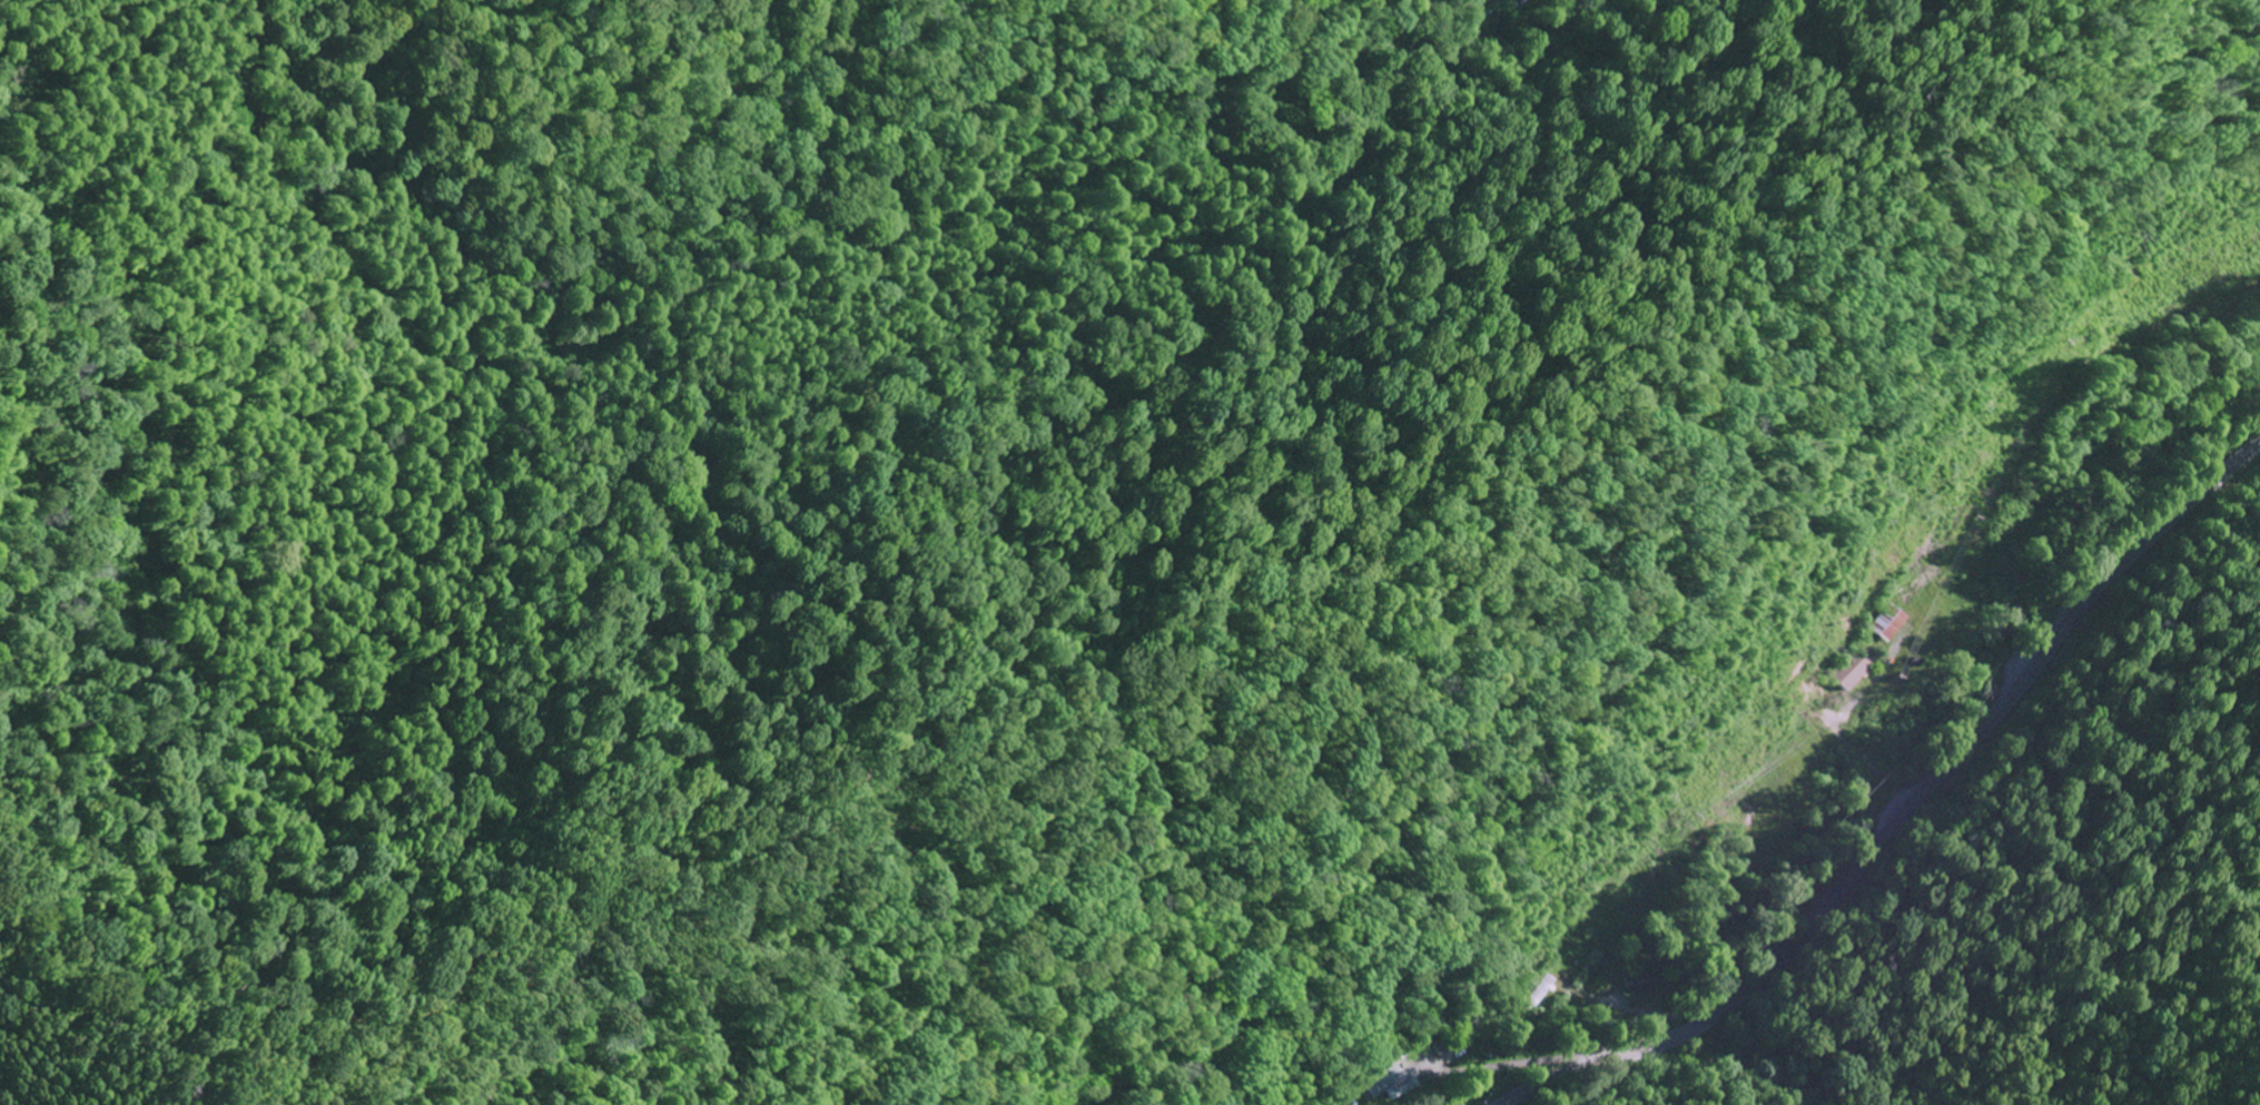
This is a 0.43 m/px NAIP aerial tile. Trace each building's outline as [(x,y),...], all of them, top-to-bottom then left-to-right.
[(1871,628),(1887,642),(1908,619),(1892,605),(1871,628)] [(1873,661),(1858,648),(1829,678),(1844,692),(1873,661)] [(1647,989),(1644,973),(1620,977),(1623,994),(1647,989)]
